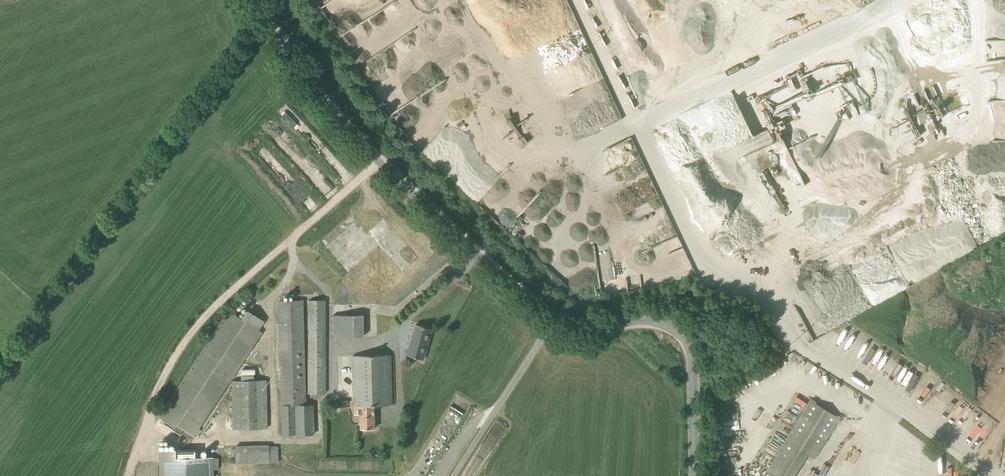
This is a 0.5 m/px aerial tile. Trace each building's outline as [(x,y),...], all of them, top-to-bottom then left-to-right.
[(847,87),(859,81),(855,72),(843,79),(847,87)] [(305,405),(303,300),(278,301),(281,406),(282,435),(313,434),(313,405),(305,405)] [(311,393),(327,393),(325,300),(309,300),(311,393)] [(265,321),(247,310),(241,319),(229,311),(158,417),(191,439),(262,332),(259,330),(265,321)] [(333,337),(363,336),(363,315),(332,315),(333,337)] [(423,360),(432,329),(415,324),(408,349),(416,351),(415,357),(423,360)] [(374,429),(373,405),(391,405),(390,355),(352,356),(354,414),(359,414),(360,429),(374,429)] [(233,429),(257,429),(267,428),(267,380),(232,381),(233,429)] [(839,418),(810,400),(766,471),(775,475),(794,475),(807,455),(814,459),(839,418)] [(235,446),(236,464),(278,463),(278,446),(270,446),(270,445),(235,446)] [(159,450),(160,475),(213,475),(213,470),(219,469),(218,458),(213,458),(213,457),(196,458),(196,449),(159,450)] [(841,469),(851,475),(857,465),(846,459),(841,469)]
